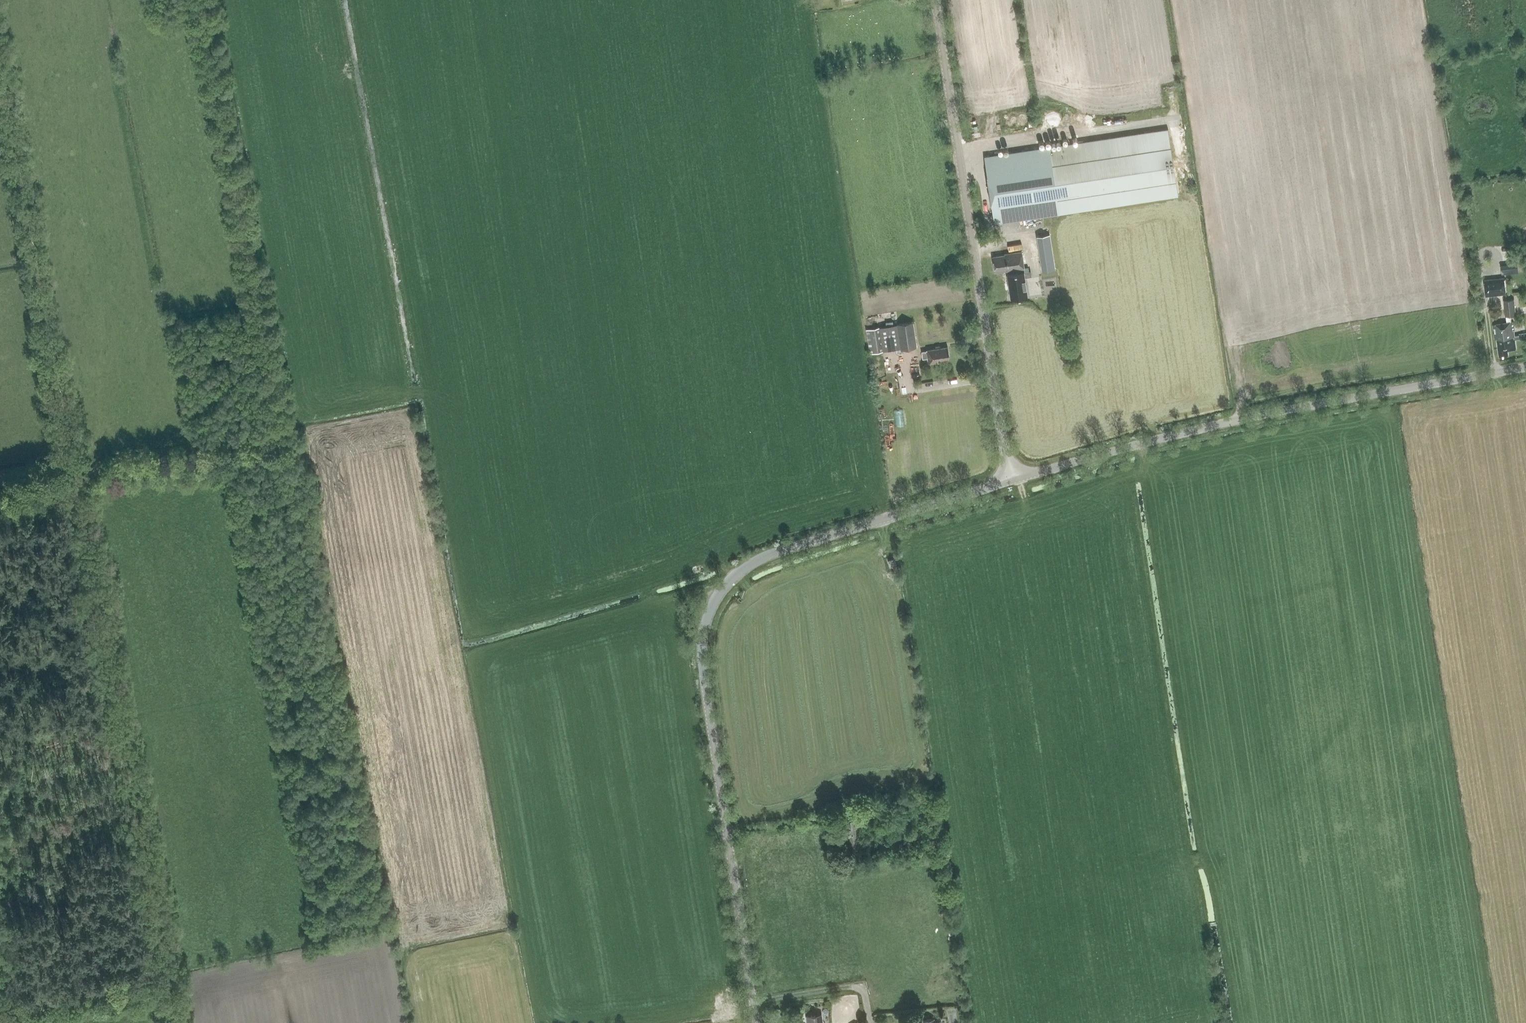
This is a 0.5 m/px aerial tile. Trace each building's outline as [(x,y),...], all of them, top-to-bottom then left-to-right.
[(999,223),(1178,196),(1168,129),(989,156),(999,223)] [(1040,234),(1043,259),(1053,258),(1051,233),(1040,234)] [(1007,271),(1024,269),(1022,252),(1004,254),(1004,255),(993,257),(995,272),(1007,270),(1007,271)] [(1514,263),(1502,264),(1504,274),(1515,272),(1514,263)] [(1027,296),(1024,271),(1007,274),(1010,298),(1027,296)] [(1486,296),(1506,294),(1504,277),(1484,280),(1486,296)] [(1512,322),(1511,315),(1516,315),(1514,299),(1503,300),(1504,312),(1505,316),(1506,316),(1507,323),(1493,325),(1496,339),(1497,339),(1500,356),(1508,355),(1507,350),(1515,349),(1514,340),(1525,339),(1525,333),(1519,333),(1519,334),(1515,335),(1513,322),(1512,322)] [(913,322),(879,327),(883,351),(900,348),(901,350),(917,347),(913,322)] [(869,353),(882,351),(879,327),(866,329),(869,353)] [(927,358),(928,363),(949,360),(947,347),(926,350),(926,351),(921,352),(922,359),(927,358)] [(889,567),(896,565),(894,558),(887,561),(889,567)] [(822,1014),(806,1016),(807,1022),(823,1022),(822,1014)]
